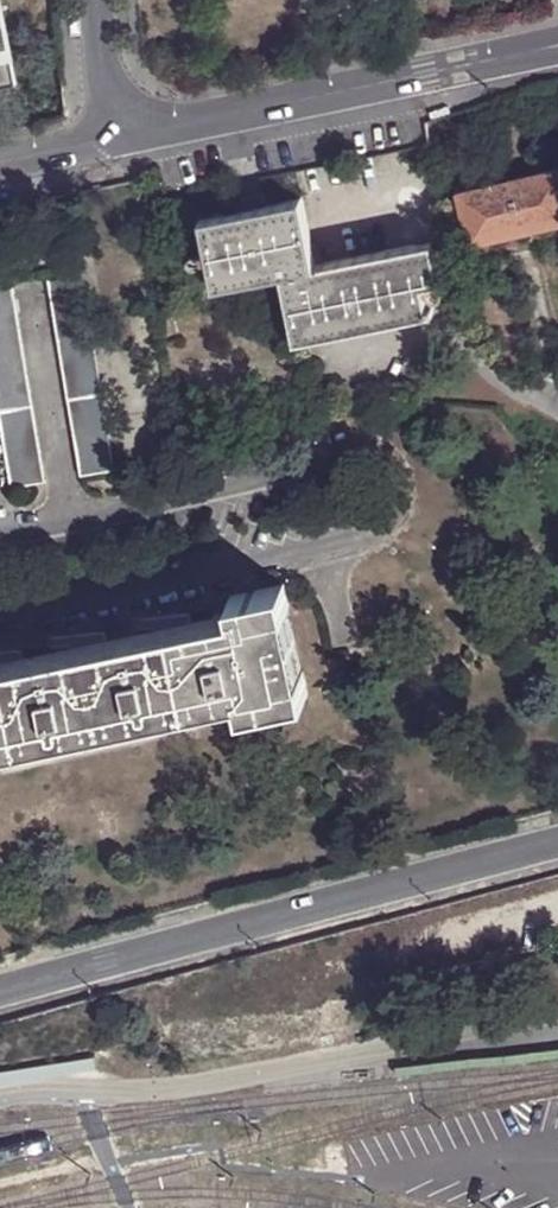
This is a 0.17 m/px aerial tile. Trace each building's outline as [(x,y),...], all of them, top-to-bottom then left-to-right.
[(12,84),(4,45),(0,46),(0,87),(12,84)] [(471,248),(557,226),(557,169),(456,196),(457,200),(460,200),(471,248)] [(424,285),(416,247),(316,270),(299,202),(199,225),(216,293),(281,278),(297,346),(432,314),(424,285)] [(432,242),(416,247),(424,285),(443,281),(432,242)] [(71,478),(106,472),(75,274),(40,278),(71,478)] [(2,488),(37,483),(7,283),(0,284),(0,478),(2,488)] [(232,611),(0,661),(0,743),(239,690),(243,707),(307,694),(281,585),(229,597),(232,611)]
